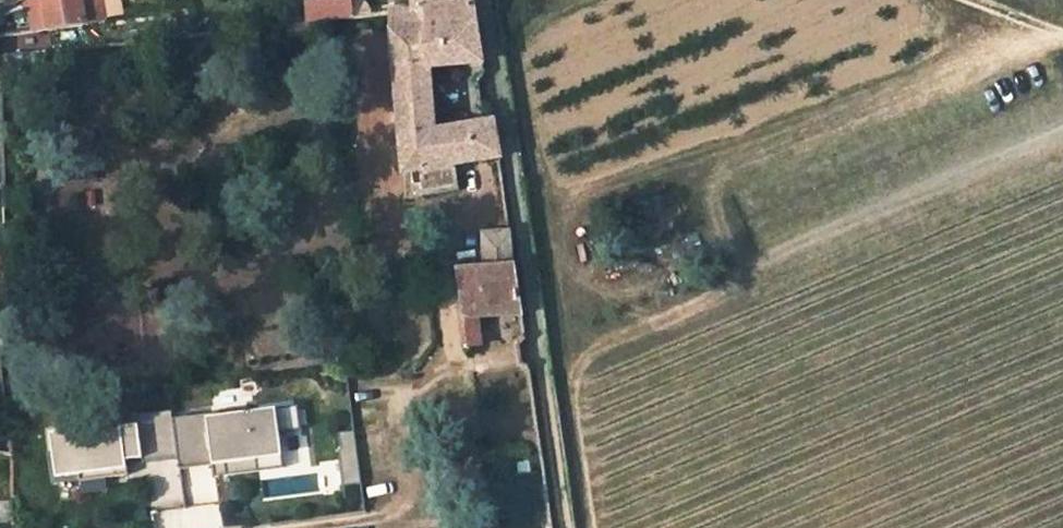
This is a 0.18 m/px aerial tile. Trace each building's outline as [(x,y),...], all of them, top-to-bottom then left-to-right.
[(82,0),(23,0),(25,11),(28,11),(32,32),(86,24),(82,0)] [(105,21),(101,0),(82,0),(86,24),(105,21)] [(307,21),(392,11),(474,2),(473,0),(306,0),(307,21)] [(474,2),(392,11),(406,172),(453,164),(500,156),(492,110),(435,118),(428,54),(481,47),(474,2)] [(453,164),(406,172),(409,198),(458,190),(453,164)] [(458,269),(468,346),(481,345),(478,316),(523,313),(516,265),(512,258),(511,233),(485,235),(486,267),(458,269)] [(9,264),(0,266),(0,295),(9,294),(9,264)] [(252,408),(173,419),(178,457),(180,470),(227,464),(227,470),(260,466),(259,457),(284,454),(281,433),(303,430),(299,406),(253,412),(252,408)] [(173,419),(172,411),(113,419),(114,421),(72,427),(73,430),(52,433),(57,478),(80,475),(107,471),(107,477),(129,474),(127,460),(142,458),(143,462),(178,457),(173,419)] [(339,434),(341,449),(339,450),(344,486),(362,484),(354,432),(339,434)] [(107,471),(80,475),(81,481),(107,477),(107,471)]
